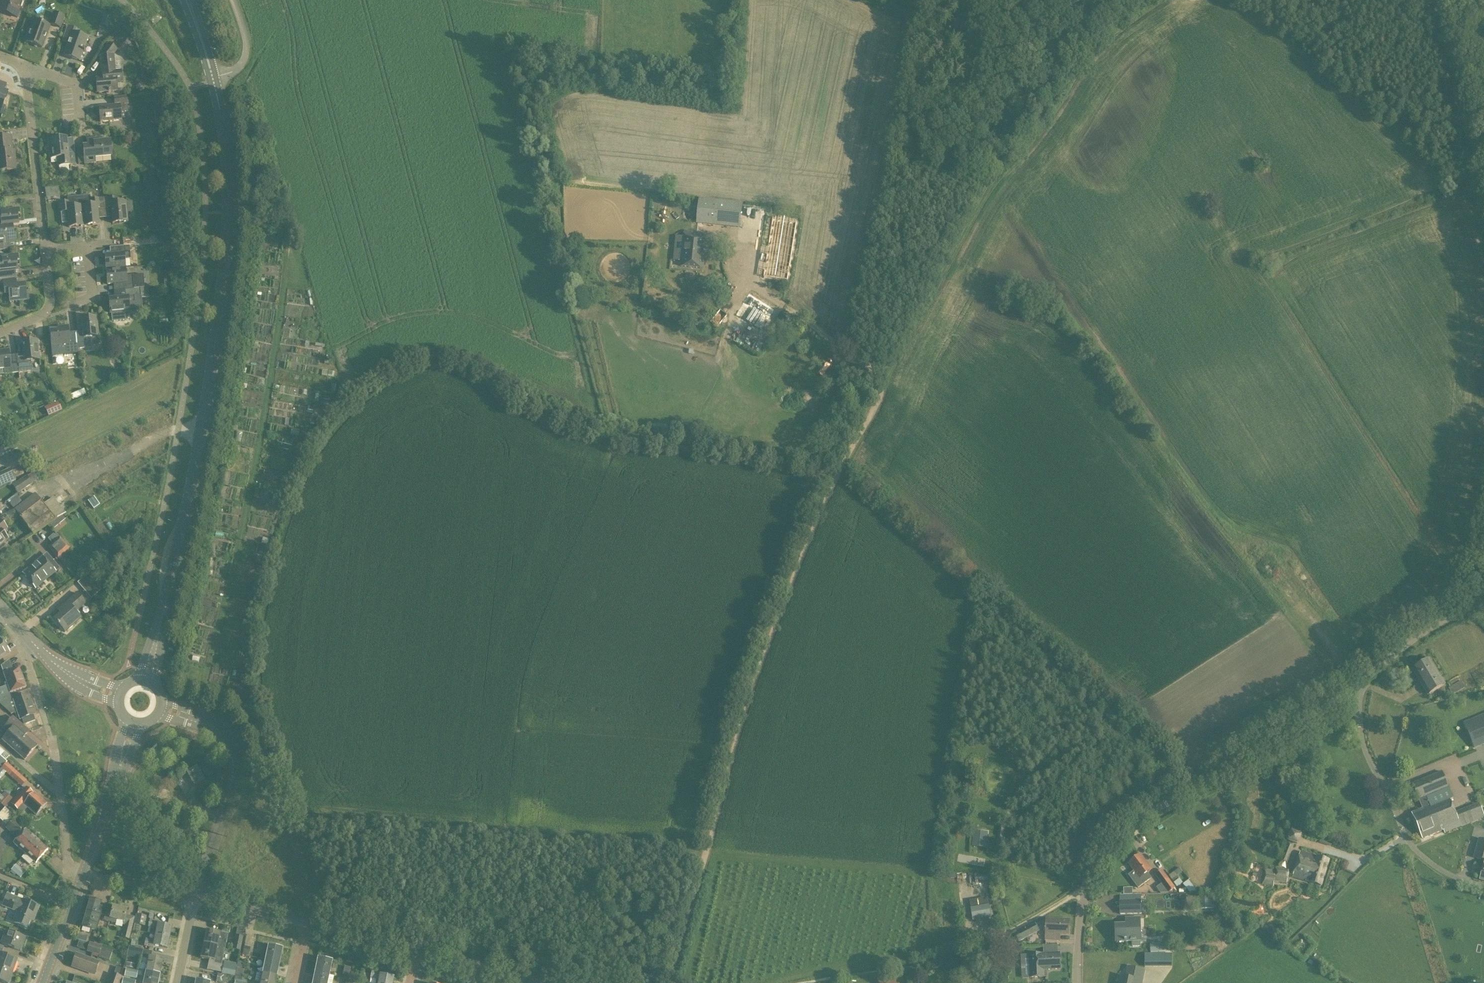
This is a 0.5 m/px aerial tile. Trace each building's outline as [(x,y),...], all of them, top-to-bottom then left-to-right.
[(17,18),(23,0),(0,0),(0,12),(17,18)] [(53,13),(48,25),(61,29),(65,17),(53,13)] [(101,23),(110,26),(114,17),(105,14),(101,23)] [(41,48),(49,27),(33,21),(25,43),(41,48)] [(74,35),(76,31),(68,28),(63,40),(69,42),(64,57),(79,62),(83,52),(85,53),(85,50),(83,49),(87,40),(74,35)] [(100,74),(100,79),(95,80),(97,93),(108,92),(108,93),(110,93),(110,92),(117,91),(116,83),(122,83),(122,70),(116,71),(114,55),(117,50),(109,44),(99,56),(100,74)] [(142,84),(136,87),(138,91),(140,92),(144,90),(144,88),(142,84)] [(114,99),(114,106),(98,107),(100,123),(121,121),(120,113),(127,112),(126,97),(114,99)] [(154,121),(147,122),(148,128),(146,129),(146,135),(155,134),(154,121)] [(1,139),(0,132),(0,170),(0,172),(15,171),(13,152),(11,153),(10,138),(1,139)] [(76,165),(74,149),(67,149),(66,139),(48,141),(50,159),(57,158),(58,167),(76,165)] [(84,148),(84,154),(77,155),(78,165),(94,163),(94,159),(110,158),(109,142),(101,143),(100,140),(87,142),(88,148),(84,148)] [(61,187),(46,188),(47,198),(61,197),(61,187)] [(89,196),(81,197),(82,207),(84,227),(98,226),(97,210),(104,209),(103,199),(89,201),(89,196)] [(116,198),(103,199),(104,209),(111,208),(112,225),(127,223),(126,213),(133,212),(132,203),(126,203),(126,202),(117,203),(116,198)] [(699,200),(696,224),(740,229),(742,205),(699,200)] [(82,207),(73,208),(73,202),(59,203),(60,213),(61,213),(62,223),(69,222),(69,228),(84,227),(82,207)] [(12,227),(18,226),(17,216),(19,216),(19,210),(0,212),(0,228),(12,227)] [(773,219),(764,278),(787,282),(797,223),(773,219)] [(3,251),(2,244),(16,242),(15,235),(13,236),(12,227),(0,228),(0,251),(3,251)] [(703,269),(707,234),(685,232),(681,267),(703,269)] [(110,248),(110,256),(104,257),(106,271),(126,269),(125,260),(131,259),(130,248),(129,246),(110,248)] [(16,279),(15,273),(17,273),(16,263),(18,263),(18,256),(0,258),(0,281),(16,279)] [(126,269),(106,271),(107,286),(113,286),(114,292),(142,290),(142,288),(144,288),(143,275),(133,276),(127,276),(126,269)] [(0,281),(0,296),(8,295),(9,303),(28,301),(28,294),(26,294),(25,285),(16,286),(16,279),(0,281)] [(114,292),(114,299),(109,300),(110,315),(111,315),(112,322),(125,321),(125,313),(142,312),(141,297),(143,296),(142,290),(114,292)] [(749,294),(735,316),(761,332),(775,310),(749,294)] [(720,310),(712,319),(719,324),(726,314),(720,310)] [(83,343),(77,343),(77,349),(90,348),(90,339),(98,338),(96,318),(81,320),(83,343)] [(76,341),(69,341),(68,328),(58,329),(58,332),(50,332),(52,352),(63,351),(63,355),(78,353),(77,349),(77,343),(76,341)] [(25,366),(18,366),(19,374),(32,373),(31,362),(39,361),(37,342),(23,343),(25,366)] [(11,367),(10,351),(0,352),(0,369),(4,369),(5,375),(19,374),(18,366),(11,367)] [(61,411),(58,402),(44,408),(48,417),(61,411)] [(10,449),(6,441),(0,444),(0,456),(6,453),(5,452),(10,449)] [(16,480),(26,475),(26,476),(30,474),(28,468),(24,470),(24,471),(17,474),(14,475),(11,469),(0,474),(0,488),(16,480)] [(17,494),(32,484),(38,480),(33,472),(27,476),(12,486),(17,494)] [(43,505),(34,494),(36,492),(33,488),(29,490),(19,497),(22,501),(21,502),(22,503),(14,509),(20,517),(19,518),(32,534),(49,524),(62,516),(66,514),(69,511),(66,506),(62,509),(57,503),(63,498),(62,496),(61,497),(60,496),(55,500),(53,497),(43,505)] [(95,509),(101,505),(96,497),(90,500),(95,509)] [(8,540),(1,531),(5,527),(0,521),(0,547),(8,540)] [(47,548),(58,559),(69,548),(59,537),(59,538),(55,533),(47,540),(52,544),(47,548)] [(122,547),(117,540),(117,539),(109,545),(113,551),(116,549),(117,550),(122,547)] [(51,561),(47,564),(42,558),(21,575),(34,590),(58,570),(51,561)] [(99,590),(94,584),(83,595),(88,600),(99,590)] [(77,594),(76,595),(57,612),(59,615),(53,620),(57,624),(56,625),(64,634),(80,620),(75,614),(86,604),(77,594)] [(9,653),(0,641),(0,659),(9,653)] [(1429,659),(1413,670),(1428,695),(1445,685),(1429,659)] [(7,686),(0,688),(0,699),(11,695),(13,702),(14,702),(11,693),(25,688),(18,669),(3,674),(7,686)] [(1461,681),(1448,688),(1452,695),(1465,688),(1461,681)] [(14,702),(13,702),(11,695),(0,699),(0,705),(11,715),(14,714),(16,718),(18,717),(20,721),(21,720),(23,726),(34,722),(32,716),(35,715),(28,697),(14,702)] [(1468,733),(1483,726),(1483,721),(1482,716),(1464,723),(1468,733)] [(30,754),(37,747),(21,733),(25,729),(13,719),(5,728),(9,732),(8,734),(30,754)] [(30,754),(8,734),(1,741),(24,761),(30,754)] [(7,762),(6,762),(1,768),(21,787),(27,781),(6,763),(7,762)] [(197,766),(186,772),(194,786),(205,780),(197,766)] [(1443,831),(1442,828),(1458,821),(1461,827),(1483,818),(1483,815),(1480,805),(1478,806),(1477,805),(1455,813),(1450,800),(1453,799),(1442,772),(1412,785),(1423,809),(1412,814),(1423,839),(1442,832),(1442,831),(1443,831)] [(34,795),(26,788),(11,804),(21,814),(27,808),(35,816),(45,805),(34,795)] [(0,799),(0,803),(5,808),(12,800),(8,796),(5,793),(2,796),(0,799)] [(7,824),(16,815),(7,807),(0,815),(0,818),(7,824)] [(36,840),(23,829),(13,820),(5,828),(17,839),(13,843),(24,854),(36,840)] [(1005,828),(999,827),(995,853),(1001,854),(1005,828)] [(986,848),(987,832),(975,831),(973,847),(986,848)] [(1300,838),(1291,834),(1280,860),(1287,863),(1295,844),(1297,845),(1297,844),(1298,844),(1300,839),(1299,839),(1300,838)] [(1479,839),(1474,858),(1483,861),(1483,840),(1479,839)] [(24,854),(25,854),(21,858),(30,866),(33,862),(35,864),(47,850),(36,840),(24,854)] [(1328,861),(1301,853),(1294,877),(1321,885),(1328,861)] [(1128,863),(1134,871),(1128,876),(1138,889),(1152,879),(1147,873),(1152,870),(1140,855),(1128,863)] [(17,864),(12,870),(21,878),(26,872),(17,864)] [(1177,875),(1183,872),(1180,867),(1168,874),(1176,887),(1182,884),(1177,875)] [(1289,870),(1274,868),(1274,872),(1264,870),(1262,884),(1273,886),(1274,882),(1287,884),(1289,870)] [(1178,875),(1183,883),(1189,879),(1184,872),(1178,875)] [(1175,888),(1168,879),(1156,888),(1160,894),(1169,893),(1175,888)] [(1189,892),(1195,889),(1189,880),(1184,883),(1189,892)] [(1141,895),(1120,895),(1120,901),(1119,901),(1120,915),(1142,914),(1141,895)] [(34,918),(38,908),(22,902),(7,896),(2,907),(17,913),(13,923),(26,928),(31,916),(34,918)] [(91,898),(90,901),(89,901),(82,927),(96,931),(100,914),(105,916),(107,909),(99,907),(100,903),(99,903),(100,901),(91,898)] [(115,924),(116,921),(123,922),(126,911),(112,907),(112,910),(107,909),(105,916),(103,921),(115,924)] [(991,919),(989,907),(970,910),(972,923),(991,919)] [(146,916),(136,914),(134,924),(144,926),(146,916)] [(1116,942),(1132,942),(1132,947),(1140,947),(1140,941),(1139,919),(1126,919),(1126,926),(1116,926),(1116,942)] [(1069,920),(1046,920),(1046,941),(1057,941),(1058,934),(1069,935),(1069,920)] [(171,927),(158,925),(158,922),(150,921),(148,927),(156,929),(155,935),(169,938),(171,927)] [(129,940),(133,925),(123,922),(122,925),(124,926),(121,938),(129,940)] [(1035,924),(1014,935),(1018,942),(1039,931),(1035,924)] [(240,951),(244,929),(237,928),(236,936),(235,935),(232,950),(240,951)] [(2,942),(0,942),(0,950),(2,951),(4,946),(20,952),(24,940),(15,936),(17,931),(9,929),(8,934),(5,933),(2,942)] [(206,931),(203,944),(224,949),(227,935),(206,931)] [(155,935),(154,941),(146,940),(144,946),(153,948),(153,946),(167,949),(169,938),(155,935)] [(89,944),(79,941),(77,948),(87,951),(86,952),(99,956),(103,944),(94,942),(94,944),(89,943),(89,944)] [(1008,942),(1001,944),(1003,951),(1011,948),(1008,942)] [(1167,943),(1158,943),(1159,953),(1167,952),(1167,946),(1167,943)] [(224,949),(203,944),(200,958),(213,961),(213,964),(221,966),(224,949)] [(276,958),(278,949),(265,946),(264,955),(276,958)] [(127,954),(141,957),(142,951),(129,948),(127,954)] [(0,950),(0,969),(12,974),(16,961),(1,956),(2,951),(0,950)] [(1172,966),(1172,954),(1143,953),(1143,966),(1172,966)] [(99,962),(77,954),(72,967),(94,975),(99,962)] [(340,956),(327,954),(322,979),(335,982),(340,956)] [(1029,955),(1029,956),(1022,956),(1023,971),(1022,971),(1023,979),(1047,977),(1047,970),(1061,969),(1060,954),(1029,955)] [(122,977),(121,977),(126,957),(119,955),(114,974),(111,973),(108,982),(120,982),(122,977)] [(274,967),(276,958),(264,955),(262,965),(274,967)] [(340,956),(335,982),(342,982),(348,982),(353,959),(340,956)] [(145,972),(159,974),(162,960),(148,957),(145,972)] [(237,963),(225,961),(222,974),(234,976),(237,963)] [(272,976),(274,967),(262,965),(260,974),(272,976)] [(1127,978),(1122,977),(1121,982),(1135,982),(1136,982),(1138,982),(1142,982),(1144,970),(1129,967),(1127,978)] [(12,974),(0,969),(0,982),(8,982),(12,974)] [(138,971),(126,969),(124,977),(136,979),(138,971)] [(394,974),(369,969),(366,982),(368,982),(392,982),(394,974)] [(145,972),(143,982),(158,982),(159,974),(145,972)] [(272,976),(260,974),(258,982),(271,982),(272,976)]
